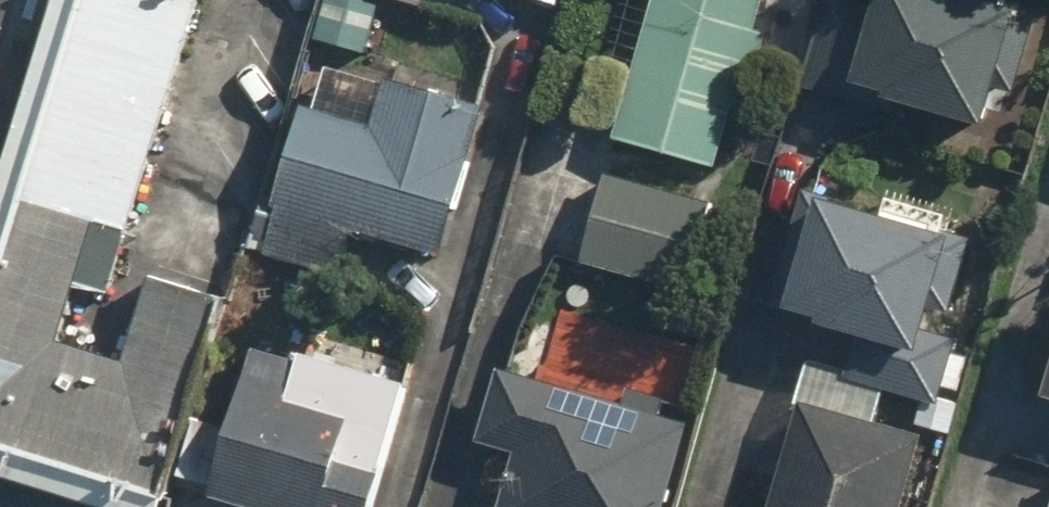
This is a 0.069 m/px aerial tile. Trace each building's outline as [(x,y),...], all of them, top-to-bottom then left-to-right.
[(0,172),(0,446),(155,494),(216,298),(112,266),(195,0),(54,0),(0,172)] [(419,13),(423,0),(366,0),(419,13)] [(712,173),(739,74),(759,79),(771,34),(751,29),(759,0),(629,0),(591,141),(712,173)] [(822,2),(796,98),(976,146),(1010,16),(949,0),(865,0),(862,12),(822,2)] [(294,117),(265,262),(336,275),(341,245),(446,264),(475,102),(373,84),(365,130),(294,117)] [(711,208),(593,177),(569,266),(687,297),(711,208)] [(935,250),(785,212),(761,306),(778,310),(775,322),(815,333),(813,341),(906,365),(935,250)] [(1029,405),(1048,411),(1048,337),(1029,405)] [(203,496),(233,506),(365,506),(374,479),(339,468),(355,415),(284,393),(292,368),(247,354),(203,496)] [(490,383),(474,449),(506,457),(503,472),(525,477),(518,506),(656,506),(675,429),(490,383)] [(915,452),(793,416),(766,506),(898,506),(915,452)]
